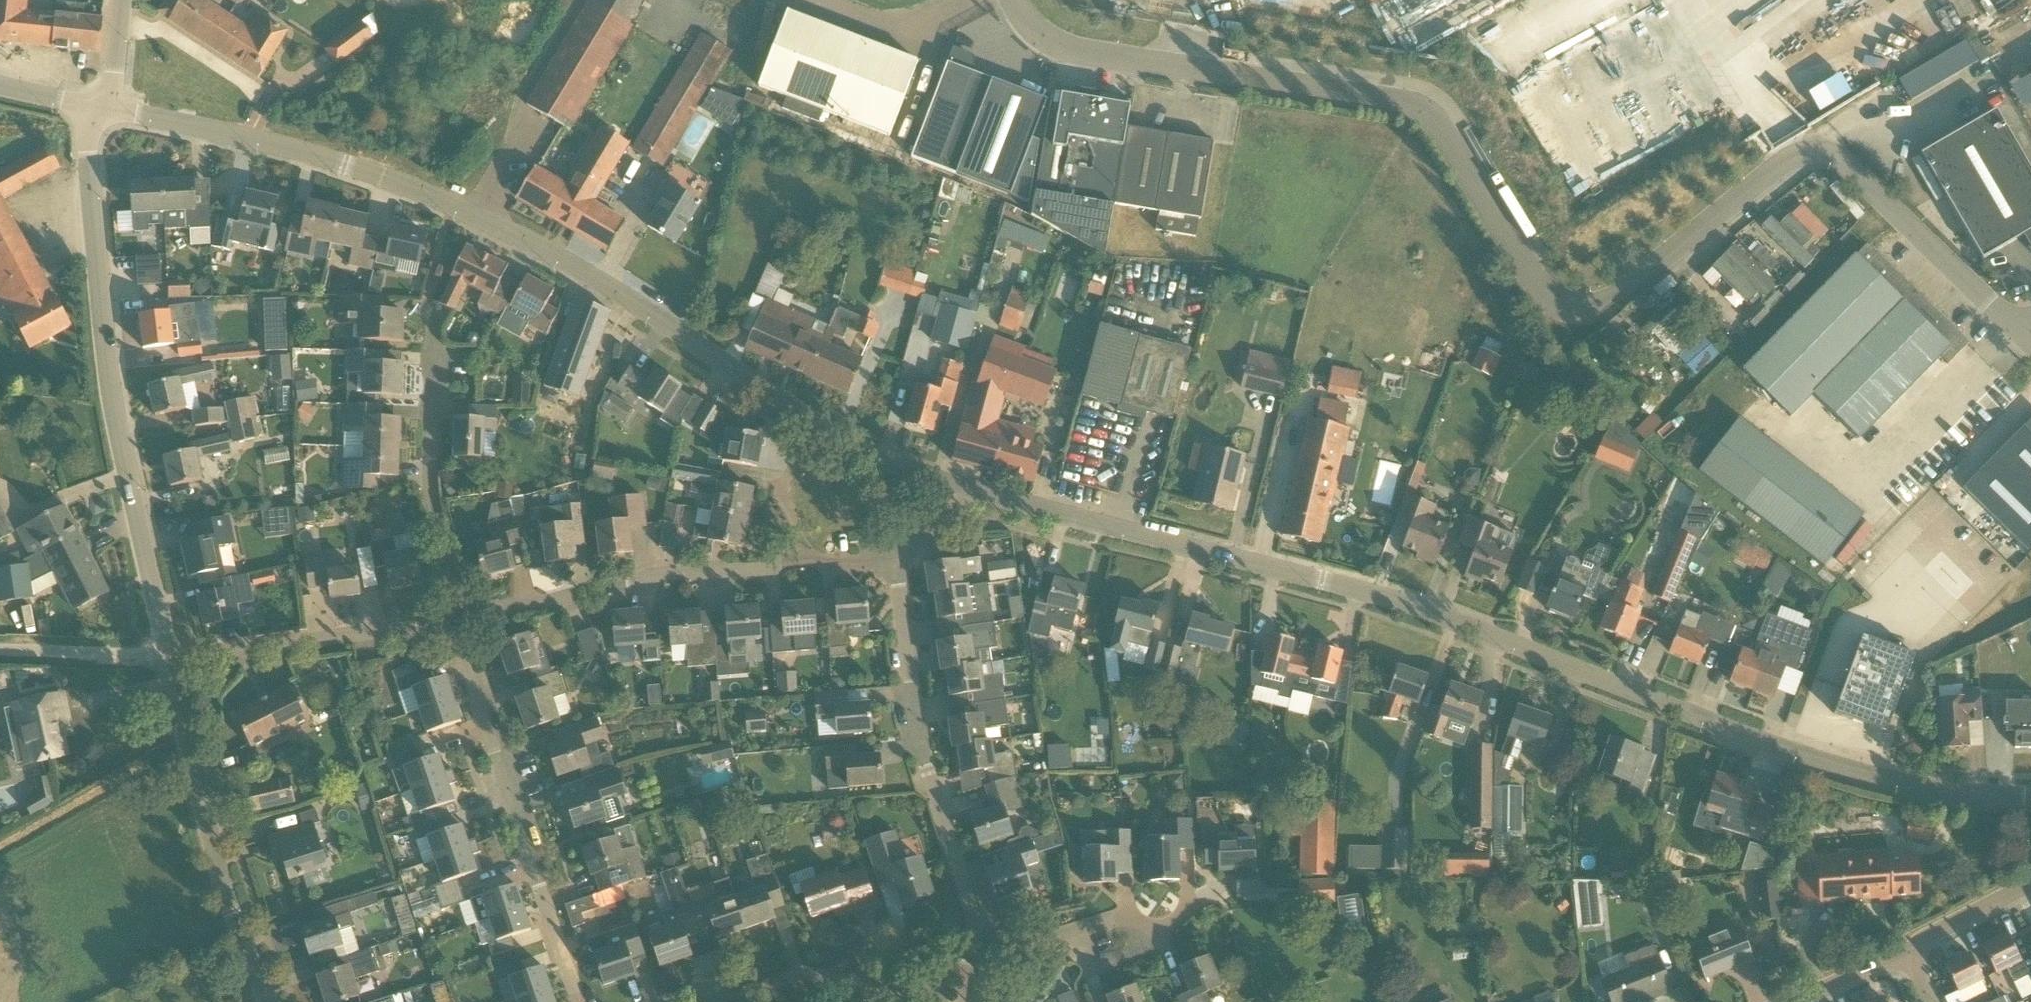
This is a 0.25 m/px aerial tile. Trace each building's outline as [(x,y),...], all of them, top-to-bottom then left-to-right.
[(53,47),(101,52),(104,19),(84,17),(85,5),(58,2),(57,14),(25,11),(26,0),(0,0),(0,41),(53,47)] [(169,20),(259,78),(288,32),(261,14),(251,29),(206,0),(176,0),(180,3),(169,20)] [(570,130),(633,26),(628,23),(641,0),(590,0),(527,105),(570,130)] [(918,61),(787,11),(759,86),(889,136),(918,61)] [(346,55),(364,41),(353,26),(334,40),(346,55)] [(676,144),(732,52),(703,34),(647,126),(676,144)] [(1972,61),(1983,58),(1977,38),(1966,42),(1972,61)] [(1904,101),(1973,62),(1961,41),(1892,80),(1904,101)] [(1029,202),(1039,141),(1033,138),(1047,100),(969,71),(969,54),(954,48),(912,157),(1029,202)] [(1812,113),(1846,96),(1835,74),(1801,92),(1812,113)] [(1053,146),(1066,148),(1058,196),(1035,192),(1031,216),(1105,256),(1111,218),(1130,106),(1100,101),(1101,92),(1076,88),(1075,96),(1062,94),(1053,146)] [(1996,110),(1921,154),(1982,259),(2024,235),(2030,246),(2030,171),(1996,110)] [(676,144),(647,126),(633,148),(663,166),(676,144)] [(535,166),(535,167),(534,166),(533,168),(533,169),(518,194),(516,196),(517,196),(517,197),(577,233),(595,203),(629,144),(602,127),(567,186),(535,166)] [(1198,218),(1201,219),(1214,141),(1128,127),(1115,205),(1159,212),(1156,230),(1195,236),(1198,218)] [(35,153),(47,174),(59,168),(48,147),(35,153)] [(15,164),(0,173),(0,299),(4,306),(9,303),(16,316),(14,317),(31,348),(71,326),(2,199),(27,186),(15,164)] [(210,227),(210,204),(195,205),(194,180),(163,181),(165,212),(166,229),(210,227)] [(165,212),(163,181),(132,183),(135,232),(149,231),(148,213),(165,212)] [(663,201),(648,226),(676,243),(700,203),(666,182),(657,198),(663,201)] [(272,225),(277,199),(247,192),(241,223),(221,218),(214,247),(231,250),(233,242),(274,251),(279,226),(272,225)] [(332,244),(339,211),(339,209),(309,202),(304,225),(291,223),(285,250),(314,257),(318,241),(332,244)] [(608,252),(616,241),(627,222),(595,203),(577,233),(608,252)] [(373,270),(373,268),(380,240),(365,237),(369,218),(339,211),(332,244),(353,248),(349,265),(373,270)] [(1771,217),(1761,227),(1805,269),(1815,259),(1813,258),(1820,251),(1812,245),(1807,251),(1801,246),(1811,235),(1791,216),(1781,226),(1771,217)] [(1005,219),(998,236),(1040,254),(1048,237),(1005,219)] [(380,240),(373,268),(395,273),(398,259),(419,264),(426,234),(395,227),(391,243),(380,240)] [(1744,233),(1737,241),(1767,269),(1774,261),(1744,233)] [(1926,370),(1934,378),(1969,343),(1868,244),(1743,370),(1790,417),(1812,394),(1858,439),(1926,370)] [(1734,245),(1703,277),(1712,285),(1720,277),(1746,303),(1758,292),(1762,296),(1774,285),(1734,245)] [(454,277),(440,304),(454,311),(463,293),(468,284),(492,296),(508,266),(467,246),(452,276),(454,277)] [(137,256),(137,272),(161,271),(160,254),(137,256)] [(1789,293),(1804,277),(1795,268),(1780,283),(1789,293)] [(911,295),(921,298),(923,299),(931,275),(917,271),(911,295)] [(504,301),(497,315),(504,319),(500,326),(519,336),(523,329),(526,323),(547,335),(559,312),(546,305),(554,291),(527,276),(523,285),(512,305),(504,301)] [(970,289),(968,299),(981,302),(983,293),(970,289)] [(968,299),(942,292),(940,302),(941,304),(932,339),(958,347),(967,311),(978,314),(981,302),(968,299)] [(403,312),(383,312),(371,311),(372,297),(341,296),(340,323),(364,324),(364,340),(402,342),(403,312)] [(1001,319),(1016,325),(1020,326),(1028,304),(1009,297),(1001,319)] [(286,299),(265,299),(266,352),(287,351),(286,299)] [(611,311),(596,306),(577,299),(545,387),(578,399),(611,311)] [(829,327),(767,300),(761,315),(760,315),(745,349),(808,376),(829,327)] [(1770,313),(1760,303),(1745,319),(1754,328),(1770,313)] [(140,316),(140,321),(141,329),(144,348),(179,344),(181,357),(203,354),(199,318),(196,318),(195,304),(169,307),(170,313),(140,316)] [(829,327),(808,376),(848,393),(863,360),(829,345),(834,334),(843,338),(847,329),(872,339),(878,325),(872,322),(876,314),(864,309),(861,317),(838,307),(829,327)] [(1646,328),(1690,379),(1714,358),(1670,307),(1646,328)] [(1191,350),(1137,335),(1103,326),(1101,326),(1082,395),(1120,405),(1118,412),(1119,412),(1120,409),(1137,413),(1138,410),(1172,419),(1191,350)] [(1497,355),(1502,344),(1483,335),(1469,368),(1493,378),(1502,357),(1497,355)] [(991,347),(990,348),(978,381),(974,380),(952,460),(1034,483),(1044,448),(1009,438),(1012,425),(998,421),(1005,393),(1043,407),(1055,372),(1016,357),(991,347)] [(365,394),(379,395),(401,396),(402,364),(381,364),(381,352),(349,351),(348,374),(365,374),(365,394)] [(1251,351),(1248,364),(1242,387),(1281,397),(1290,361),(1251,351)] [(173,370),(173,373),(175,380),(149,386),(156,415),(187,409),(182,386),(216,379),(213,362),(173,370)] [(1332,366),(1327,393),(1357,399),(1363,372),(1332,366)] [(665,415),(668,408),(681,416),(692,398),(680,391),(682,387),(679,386),(681,383),(671,377),(670,380),(656,371),(650,380),(630,368),(619,385),(639,398),(665,415)] [(917,385),(911,405),(906,424),(933,432),(940,405),(952,408),(959,384),(938,378),(935,389),(917,385)] [(309,380),(295,383),(298,402),(313,399),(309,380)] [(514,380),(513,403),(530,404),(531,380),(514,380)] [(603,409),(623,422),(632,408),(612,395),(603,409)] [(1321,397),(1320,402),(1315,421),(1309,420),(1282,535),(1319,544),(1329,500),(1332,501),(1349,429),(1343,427),(1348,404),(1321,397)] [(254,398),(247,399),(227,403),(231,423),(258,417),(254,398)] [(722,412),(707,403),(694,424),(726,444),(723,461),(757,467),(762,436),(734,431),(736,424),(720,415),(722,412)] [(345,404),(344,431),(362,432),(362,447),(399,448),(400,420),(394,420),(393,420),(374,419),(375,406),(382,407),(382,406),(379,405),(347,404),(345,404)] [(456,424),(455,457),(483,458),(484,431),(496,432),(496,407),(470,406),(469,419),(456,419),(456,423),(452,423),(452,424),(456,424)] [(193,410),(194,425),(225,423),(224,408),(193,410)] [(258,417),(231,423),(235,443),(255,439),(263,437),(262,436),(260,427),(258,417)] [(1962,486),(2027,551),(2030,547),(2030,419),(2024,425),(2023,424),(1962,486)] [(1696,474),(1822,571),(1862,518),(1736,422),(1696,474)] [(198,458),(217,453),(232,450),(229,434),(188,442),(190,451),(165,457),(171,487),(203,480),(198,458)] [(343,460),(342,488),(352,488),(372,489),(372,475),(398,476),(398,471),(399,448),(362,447),(361,461),(343,460)] [(1208,447),(1202,472),(1194,502),(1231,511),(1245,456),(1208,447)] [(594,462),(593,470),(614,474),(615,465),(594,462)] [(713,511),(748,518),(753,489),(720,484),(722,472),(676,464),(673,478),(693,482),(691,492),(716,497),(713,511)] [(445,484),(443,485),(447,490),(451,496),(461,489),(454,478),(445,484)] [(1688,496),(1686,495),(1688,491),(1676,481),(1671,490),(1669,489),(1661,513),(1679,520),(1688,496)] [(500,483),(498,497),(512,499),(514,485),(500,483)] [(633,552),(630,528),(646,526),(642,495),(617,499),(620,522),(596,525),(600,556),(633,552)] [(1431,505),(1405,495),(1396,520),(1411,525),(1403,548),(1418,554),(1416,559),(1434,565),(1448,528),(1425,520),(1431,505)] [(496,504),(501,522),(489,525),(493,542),(476,546),(484,577),(514,569),(508,546),(520,543),(509,501),(496,504)] [(18,530),(32,557),(44,551),(44,552),(79,533),(64,505),(18,530)] [(560,508),(540,510),(542,528),(547,563),(577,559),(575,545),(574,536),(585,534),(581,505),(560,508)] [(314,507),(297,509),(299,524),(316,522),(314,507)] [(293,535),(290,508),(262,511),(266,538),(293,535)] [(696,524),(694,537),(708,539),(708,540),(743,546),(748,518),(713,511),(710,527),(696,524)] [(14,532),(5,516),(0,519),(0,539),(14,532)] [(199,541),(184,545),(191,576),(199,574),(201,585),(225,579),(223,569),(218,547),(234,544),(228,517),(196,524),(199,541)] [(1469,519),(1466,528),(1460,544),(1475,549),(1465,577),(1482,583),(1483,578),(1500,584),(1518,537),(1495,528),(1495,529),(1469,519)] [(664,522),(663,527),(659,547),(674,550),(679,524),(664,522)] [(2,570),(0,571),(0,603),(33,597),(31,582),(54,570),(74,610),(109,592),(79,533),(44,552),(44,551),(32,557),(20,563),(21,566),(2,570)] [(1660,577),(1659,577),(1652,595),(1670,603),(1679,582),(1678,582),(1683,570),(1686,571),(1701,543),(1679,534),(1667,562),(1660,577)] [(394,538),(372,542),(370,543),(376,569),(387,567),(392,590),(421,584),(415,550),(397,554),(394,538)] [(981,570),(977,546),(946,551),(946,552),(949,551),(951,562),(926,566),(930,592),(962,587),(960,573),(981,570)] [(1596,601),(1613,575),(1613,574),(1593,566),(1591,570),(1582,566),(1578,559),(1572,557),(1567,558),(1547,607),(1550,608),(1549,612),(1559,616),(1561,612),(1574,618),(1583,596),(1596,601)] [(310,589),(330,586),(332,599),(360,595),(357,568),(340,570),(338,558),(307,562),(310,589)] [(1016,578),(1013,561),(1013,559),(987,563),(990,582),(1004,580),(1016,578)] [(1529,562),(1518,588),(1535,595),(1546,569),(1529,562)] [(1775,597),(1790,570),(1775,562),(1760,589),(1775,597)] [(237,605),(253,602),(247,575),(221,581),(223,592),(199,597),(205,626),(240,618),(237,605)] [(1051,627),(1071,632),(1083,586),(1055,579),(1051,594),(1039,591),(1028,633),(1048,638),(1051,627)] [(1620,581),(1618,586),(1611,603),(1600,629),(1628,640),(1639,615),(1635,613),(1644,591),(1620,581)] [(964,615),(966,627),(993,622),(989,597),(969,600),(967,586),(962,587),(930,592),(930,593),(935,592),(938,613),(936,614),(937,615),(938,615),(939,619),(964,615)] [(826,617),(829,648),(850,646),(848,624),(869,623),(866,590),(835,593),(838,616),(826,617)] [(1149,641),(1158,605),(1142,601),(1141,605),(1122,600),(1116,624),(1117,625),(1111,651),(1125,654),(1128,643),(1149,648),(1151,641),(1149,641)] [(795,636),(814,634),(816,634),(813,603),(782,605),(784,625),(771,626),(773,653),(796,651),(795,636)] [(728,634),(715,635),(718,665),(749,662),(747,640),(760,639),(758,607),(726,609),(727,610),(728,629),(728,634)] [(644,635),(642,611),(614,613),(616,647),(634,645),(635,662),(661,659),(659,634),(644,635)] [(1696,632),(1702,617),(1686,611),(1680,626),(1670,652),(1700,663),(1710,638),(1696,632)] [(718,665),(715,635),(701,636),(699,612),(669,614),(672,646),(686,645),(688,667),(718,665)] [(1167,645),(1160,672),(1174,676),(1177,665),(1195,669),(1201,647),(1226,653),(1233,628),(1208,622),(1209,618),(1193,614),(1184,649),(1167,645)] [(1770,641),(1767,648),(1752,690),(1773,698),(1784,667),(1796,671),(1811,631),(1767,614),(1758,637),(1770,641)] [(1735,626),(1723,621),(1716,640),(1728,645),(1735,626)] [(941,670),(947,670),(946,669),(986,663),(984,648),(997,646),(993,622),(966,627),(967,638),(937,643),(941,670)] [(577,634),(586,662),(602,657),(592,629),(577,634)] [(1296,657),(1290,656),(1294,640),(1271,634),(1270,636),(1267,636),(1263,652),(1266,653),(1261,674),(1283,679),(1280,688),(1292,691),(1296,676),(1292,675),(1296,657)] [(539,664),(529,635),(499,645),(509,675),(530,669),(534,680),(553,673),(549,661),(539,664)] [(1886,733),(1915,655),(1862,635),(1833,713),(1886,733)] [(1151,641),(1149,648),(1144,668),(1160,672),(1167,645),(1151,641)] [(1731,682),(1752,690),(1767,648),(1758,645),(1754,655),(1744,651),(1744,650),(1737,647),(1730,669),(1735,671),(1731,682)] [(1296,676),(1292,691),(1309,696),(1313,680),(1333,685),(1342,652),(1319,646),(1316,662),(1296,657),(1292,675),(1296,676)] [(977,704),(1005,699),(1001,674),(993,675),(991,662),(986,663),(946,669),(947,670),(950,691),(948,691),(948,692),(950,692),(951,696),(975,692),(977,704)] [(416,663),(402,667),(406,678),(419,673),(416,663)] [(1419,704),(1428,676),(1399,666),(1393,680),(1385,677),(1380,690),(1390,694),(1381,717),(1374,717),(1365,788),(1394,792),(1403,720),(1396,719),(1403,698),(1419,704)] [(559,671),(553,673),(534,680),(538,692),(517,699),(527,729),(559,719),(552,699),(567,694),(559,671)] [(12,687),(9,672),(0,673),(0,689),(0,690),(12,687)] [(796,672),(777,673),(779,693),(797,692),(796,672)] [(395,681),(399,692),(412,688),(419,710),(454,699),(446,676),(423,684),(419,673),(406,678),(395,681)] [(501,692),(505,700),(533,687),(529,679),(501,692)] [(719,699),(718,682),(703,683),(704,700),(719,699)] [(1471,726),(1482,695),(1451,685),(1442,710),(1435,707),(1426,733),(1442,739),(1449,718),(1471,726)] [(251,748),(310,718),(294,686),(235,715),(251,748)] [(1981,721),(1979,701),(1979,688),(1960,690),(1960,697),(1937,698),(1938,706),(1935,709),(1936,716),(1939,718),(1941,748),(1968,746),(1966,722),(1981,721)] [(819,736),(825,735),(825,737),(871,732),(869,703),(848,705),(847,691),(815,694),(819,736)] [(62,694),(20,704),(33,763),(67,755),(62,737),(66,736),(64,727),(70,726),(62,694)] [(461,722),(454,699),(419,710),(427,733),(461,722)] [(953,747),(958,747),(985,742),(983,728),(1009,724),(1005,699),(977,704),(979,715),(949,720),(953,747)] [(2005,718),(2004,718),(2004,725),(2005,725),(2005,733),(2015,733),(2015,748),(2030,748),(2030,702),(2005,702),(2005,718)] [(1503,755),(1517,759),(1523,741),(1541,747),(1551,719),(1518,707),(1508,736),(1509,736),(1503,755)] [(746,733),(767,731),(765,711),(744,713),(746,733)] [(584,778),(615,768),(609,752),(601,755),(596,742),(605,739),(597,717),(553,732),(557,745),(548,748),(558,776),(580,768),(584,778)] [(387,746),(391,758),(415,750),(411,738),(387,746)] [(1641,755),(1642,752),(1642,750),(1610,739),(1600,768),(1624,777),(1616,798),(1638,805),(1654,760),(1641,755)] [(729,740),(710,745),(714,763),(734,758),(729,740)] [(986,769),(989,785),(1011,778),(1017,776),(1013,752),(993,755),(991,741),(985,742),(958,747),(961,768),(959,768),(959,769),(961,769),(962,773),(986,769)] [(855,745),(825,747),(827,772),(847,770),(848,787),(882,785),(879,755),(856,757),(855,745)] [(1491,830),(1491,811),(1492,745),(1471,745),(1470,789),(1470,830),(1491,830)] [(419,762),(415,750),(391,758),(394,770),(403,767),(411,790),(455,776),(453,769),(444,772),(439,755),(419,762)] [(615,768),(584,778),(589,792),(565,799),(575,828),(607,818),(608,822),(624,817),(617,797),(626,794),(617,767),(615,768)] [(1725,815),(1723,819),(1721,827),(1761,840),(1768,816),(1746,809),(1753,786),(1718,775),(1708,809),(1725,815)] [(457,782),(455,776),(411,790),(404,793),(400,795),(408,817),(411,816),(415,828),(438,820),(434,809),(454,802),(449,785),(457,782)] [(296,802),(290,777),(241,789),(247,814),(296,802)] [(26,804),(32,814),(53,802),(48,778),(37,780),(40,796),(26,804)] [(993,810),(971,818),(980,846),(1012,836),(1004,813),(1021,808),(1011,778),(989,785),(985,786),(993,810)] [(367,786),(358,788),(359,801),(364,810),(374,807),(367,786)] [(1520,788),(1520,786),(1494,786),(1494,835),(1522,836),(1522,788),(1520,788)] [(1197,819),(1207,818),(1216,808),(1215,798),(1196,799),(1197,819)] [(1295,799),(1294,838),(1301,838),(1300,874),(1333,875),(1334,833),(1335,833),(1336,801),(1295,799)] [(1908,819),(1906,837),(1930,841),(1932,823),(1908,819)] [(418,840),(427,837),(435,860),(479,845),(476,839),(468,842),(462,825),(442,832),(438,820),(415,828),(418,840)] [(1167,840),(1146,841),(1145,841),(1147,881),(1179,880),(1178,850),(1193,849),(1191,821),(1166,822),(1167,840)] [(268,839),(276,863),(277,864),(284,862),(290,880),(327,868),(313,824),(268,839)] [(1021,828),(1018,835),(1019,837),(1008,841),(1006,845),(1007,849),(1031,841),(1031,840),(1038,838),(1035,829),(1028,826),(1021,828)] [(1260,896),(1259,877),(1256,877),(1255,843),(1254,826),(1236,827),(1236,837),(1205,838),(1206,864),(1219,864),(1219,871),(1237,871),(1238,897),(1260,896)] [(1383,845),(1383,867),(1408,868),(1409,831),(1384,830),(1383,845)] [(891,872),(894,881),(902,905),(933,894),(921,858),(906,863),(896,832),(865,842),(876,876),(879,886),(880,885),(877,876),(891,872)] [(1075,851),(1075,855),(1076,875),(1085,875),(1085,884),(1117,882),(1117,874),(1133,874),(1131,832),(1106,833),(1107,849),(1084,850),(1084,851),(1075,851)] [(636,847),(632,849),(622,852),(618,838),(582,849),(591,876),(595,874),(601,893),(620,886),(646,877),(636,847)] [(988,871),(998,901),(1030,890),(1023,868),(1038,863),(1031,841),(1007,849),(1006,849),(1010,863),(988,871)] [(481,852),(479,845),(435,860),(435,861),(426,864),(437,897),(461,889),(458,878),(478,872),(472,855),(481,852)] [(1347,868),(1379,869),(1380,846),(1348,845),(1347,868)] [(1885,852),(1883,852),(1854,854),(1855,861),(1851,861),(1840,862),(1839,855),(1817,857),(1820,902),(1853,900),(1887,897),(1920,895),(1917,856),(1886,859),(1885,852)] [(678,853),(663,857),(667,870),(682,865),(678,853)] [(756,891),(736,897),(746,928),(774,919),(771,910),(785,905),(767,854),(746,862),(756,891)] [(1446,856),(1446,878),(1461,878),(1461,856),(1446,856)] [(1612,864),(1611,883),(1638,884),(1639,883),(1648,883),(1648,870),(1639,870),(1639,865),(1612,864)] [(669,870),(666,871),(673,892),(685,888),(683,883),(678,867),(669,870)] [(795,896),(803,893),(812,917),(843,907),(845,913),(874,903),(863,868),(839,876),(838,872),(816,880),(812,869),(789,876),(795,896)] [(1758,883),(1756,883),(1760,921),(1780,919),(1776,881),(1768,882),(1766,868),(1756,869),(1758,883)] [(1580,880),(1572,880),(1576,914),(1603,911),(1602,900),(1602,881),(1580,880)] [(691,903),(701,933),(714,929),(717,938),(746,928),(736,897),(721,903),(715,886),(708,883),(686,890),(691,903)] [(1331,883),(1316,884),(1317,897),(1332,896),(1331,883)] [(490,918),(524,907),(516,885),(470,900),(477,923),(490,918)] [(461,889),(437,897),(441,909),(465,901),(461,889)] [(600,907),(599,905),(596,895),(565,905),(573,927),(585,923),(581,913),(600,907)] [(1340,932),(1362,931),(1361,895),(1339,896),(1340,932)] [(323,963),(338,958),(335,948),(344,945),(340,932),(355,927),(351,914),(347,901),(320,910),(323,921),(300,929),(310,956),(320,953),(323,963)] [(643,952),(645,952),(655,948),(661,966),(691,956),(684,936),(699,931),(700,934),(701,933),(691,903),(660,913),(665,929),(651,934),(646,921),(635,925),(643,952)] [(531,930),(524,907),(490,918),(497,941),(488,944),(492,956),(516,948),(512,936),(531,930)] [(412,917),(399,921),(403,937),(417,932),(412,917)] [(591,939),(591,940),(596,954),(595,955),(605,985),(635,975),(629,956),(642,951),(643,955),(644,955),(643,952),(635,925),(635,924),(591,939)] [(2020,934),(2030,956),(2030,927),(2020,932),(2021,934),(2020,934)] [(1693,946),(1705,976),(1733,965),(1733,968),(1752,960),(1739,928),(1693,946)] [(2030,982),(2030,956),(2020,934),(2010,939),(2008,935),(1982,948),(1995,973),(2006,967),(2014,982),(2028,975),(2030,982)] [(1628,969),(1602,979),(1611,1001),(1636,1001),(1651,996),(1652,1000),(1672,992),(1658,957),(1654,946),(1624,957),(1628,969)] [(338,958),(342,969),(318,977),(327,1001),(339,1001),(359,996),(354,979),(379,971),(372,947),(338,958)] [(1957,992),(1981,981),(1983,980),(1970,954),(1945,966),(1957,992)] [(1206,993),(1221,987),(1209,957),(1181,968),(1191,992),(1177,998),(1179,1001),(1210,1001),(1206,993)] [(543,966),(523,973),(520,962),(497,969),(501,981),(510,978),(517,1000),(551,989),(543,966)] [(436,1001),(452,1001),(444,981),(431,986),(436,1001)] [(1135,986),(1107,997),(1109,1001),(1141,1001),(1135,986)] [(551,989),(517,1000),(518,1001),(555,1001),(551,989)]
